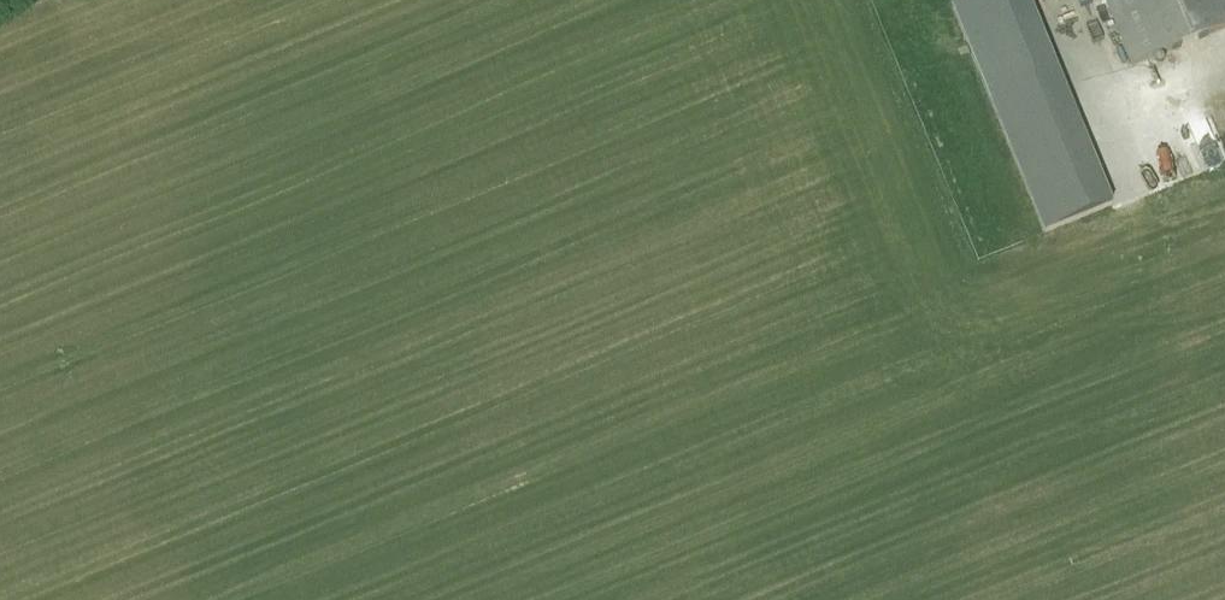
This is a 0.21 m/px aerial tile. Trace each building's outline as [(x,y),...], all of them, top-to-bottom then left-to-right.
[(953,10),(992,108),(1060,81),(1027,0),(977,0),(953,10)] [(1224,32),(1224,0),(1102,0),(1131,70),(1224,32)]
